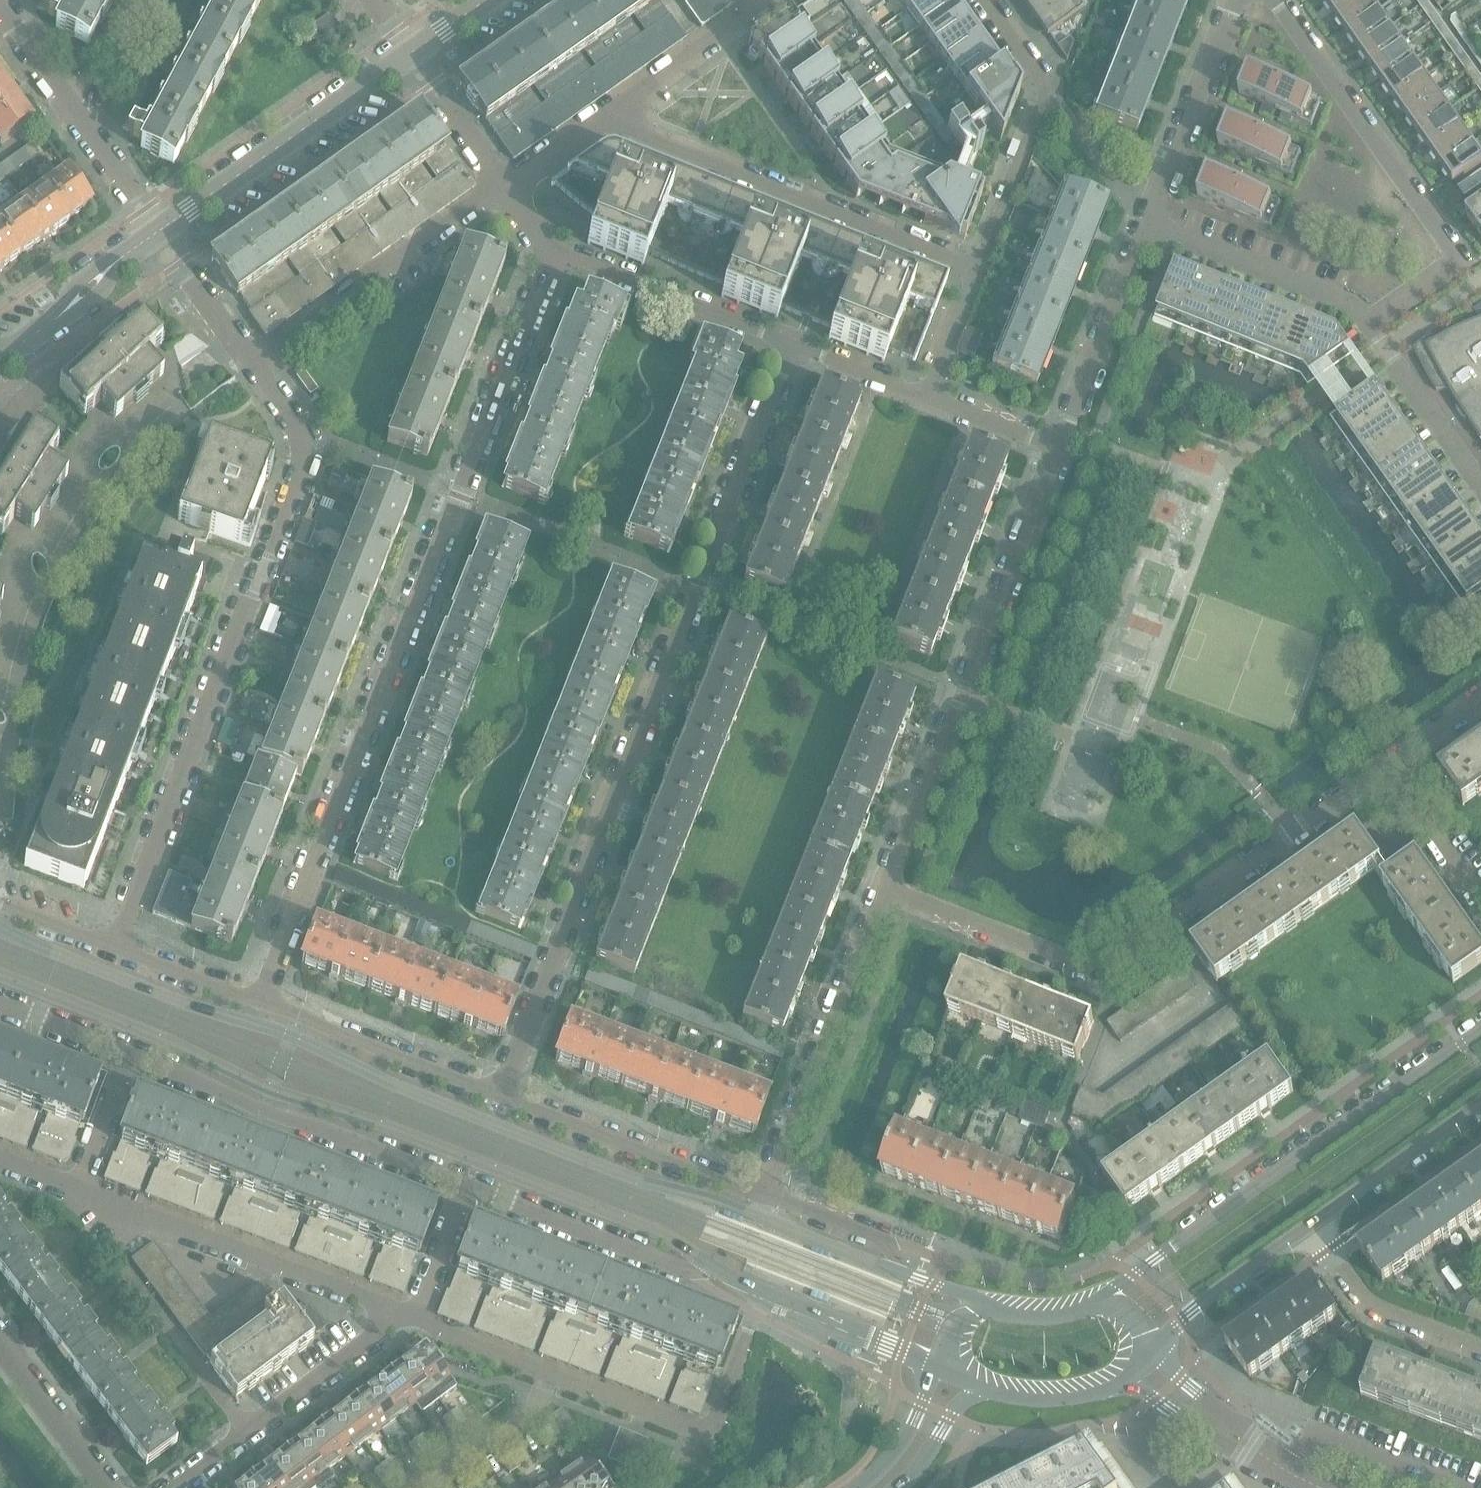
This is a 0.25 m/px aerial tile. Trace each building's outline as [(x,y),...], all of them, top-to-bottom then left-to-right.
[(65,10),(50,1),(50,0),(42,0),(36,10),(43,13),(44,12),(60,20),(56,27),(88,44),(112,0),(70,0),(65,10)] [(237,0),(221,0),(198,42),(205,46),(230,59),(256,11),(237,0)] [(256,11),(262,0),(237,0),(256,11)] [(555,17),(581,54),(584,52),(589,59),(600,51),(604,56),(608,61),(611,67),(615,72),(619,77),(622,83),(634,75),(619,53),(581,0),(580,0),(555,17)] [(619,0),(581,0),(619,53),(630,46),(626,40),(623,35),(634,27),(629,20),(632,18),(619,0)] [(656,0),(619,0),(632,18),(629,20),(634,27),(638,32),(641,38),(645,43),(649,48),(652,53),(656,59),(673,47),(658,26),(669,18),(656,0)] [(686,6),(701,27),(712,19),(708,14),(704,9),(701,4),(698,0),(694,0),(686,6)] [(701,4),(704,9),(715,1),(715,0),(706,0),(701,4)] [(715,1),(719,6),(723,12),(728,8),(722,0),(715,0),(715,1)] [(748,45),(856,198),(867,190),(870,193),(879,206),(890,198),(892,202),(902,215),(912,207),(923,223),(923,224),(964,240),(967,233),(982,194),(961,186),(965,176),(970,163),(974,153),(974,154),(982,148),(975,138),(989,128),(1000,143),(1020,93),(1014,85),(954,0),(899,0),(980,115),(962,128),(958,123),(948,129),(951,133),(956,141),(963,150),(966,154),(961,167),(959,165),(956,173),(952,182),(889,156),(802,34),(810,28),(801,16),(794,21),(790,15),(748,45)] [(790,15),(794,21),(801,16),(810,28),(802,34),(889,156),(952,182),(956,173),(832,0),(812,0),(790,15)] [(857,0),(855,0),(846,6),(852,14),(862,8),(857,0)] [(1063,0),(1028,0),(1025,2),(1037,19),(1063,0)] [(1055,44),(1066,37),(1059,28),(1083,11),(1076,0),(1063,0),(1037,19),(1055,44)] [(1181,16),(1140,0),(1137,0),(1114,57),(1158,74),(1168,50),(1169,51),(1173,41),(1172,41),(1181,16)] [(1181,16),(1188,0),(1140,0),(1181,16)] [(1357,0),(1323,0),(1334,16),(1357,0)] [(1379,9),(1373,0),(1357,0),(1334,16),(1346,33),(1379,9)] [(715,1),(704,9),(708,14),(719,6),(715,1)] [(1432,23),(1439,18),(1428,1),(1420,6),(1432,23)] [(712,19),(723,12),(719,6),(708,14),(712,19)] [(868,16),(862,8),(852,14),(858,23),(868,16)] [(1358,49),(1391,26),(1379,9),(1346,33),(1358,49)] [(1459,36),(1467,31),(1456,15),(1452,18),(1451,24),(1459,36)] [(330,16),(329,16),(310,29),(309,30),(309,31),(309,32),(318,44),(319,44),(320,44),(339,31),(339,30),(340,30),(339,29),(331,17),(330,16)] [(874,24),(868,16),(858,23),(864,31),(874,24)] [(555,17),(505,53),(531,89),(528,91),(533,98),(537,103),(541,109),(545,114),(548,119),(552,124),(556,130),(611,90),(607,85),(604,80),(600,75),(596,69),(593,64),(589,59),(584,52),(581,54),(555,17)] [(669,18),(658,26),(673,47),(684,39),(669,18)] [(1444,40),(1451,34),(1439,18),(1432,23),(1444,40)] [(880,33),(874,24),(864,31),(870,39),(880,33)] [(1370,66),(1403,43),(1391,26),(1358,49),(1370,66)] [(638,32),(634,27),(623,35),(626,40),(638,32)] [(1470,51),(1478,45),(1467,31),(1459,36),(1470,51)] [(641,38),(638,32),(626,40),(630,46),(641,38)] [(886,41),(880,33),(870,39),(876,48),(886,41)] [(1455,56),(1463,51),(1451,34),(1444,40),(1455,56)] [(1066,37),(1055,44),(1067,61),(1073,45),(1067,37),(1066,37)] [(645,43),(641,38),(630,46),(634,51),(645,43)] [(892,49),(886,41),(876,48),(882,56),(892,49)] [(230,59),(205,46),(198,42),(171,92),(177,95),(203,109),(230,59)] [(649,48),(645,43),(634,51),(637,56),(649,48)] [(1382,83),(1415,60),(1403,43),(1370,66),(1382,83)] [(1478,45),(1470,51),(1480,66),(1480,50),(1478,45)] [(634,51),(630,46),(619,53),(634,75),(645,67),(641,61),(637,56),(634,51)] [(652,53),(649,48),(637,56),(641,61),(652,53)] [(897,57),(892,49),(882,56),(888,64),(897,57)] [(604,56),(600,51),(589,59),(593,64),(604,56)] [(1467,73),(1475,68),(1463,51),(1455,56),(1467,73)] [(528,91),(531,89),(505,53),(480,71),(518,125),(530,117),(526,111),(522,106),(533,98),(528,91)] [(656,59),(652,53),(641,61),(645,67),(656,59)] [(608,61),(604,56),(593,64),(596,69),(608,61)] [(903,66),(897,57),(888,64),(894,73),(903,66)] [(1149,98),(1158,74),(1114,57),(1091,114),(1136,132),(1145,107),(1147,108),(1150,99),(1149,98)] [(1394,100),(1427,76),(1415,60),(1382,83),(1394,100)] [(611,67),(608,61),(596,69),(600,75),(611,67)] [(909,74),(903,66),(894,73),(900,81),(909,74)] [(615,72),(611,67),(600,75),(604,80),(615,72)] [(1480,88),(1480,77),(1475,68),(1467,73),(1479,90),(1480,88)] [(518,125),(480,71),(460,85),(498,139),(508,132),(518,125)] [(1273,110),(1283,85),(1249,71),(1239,97),(1263,106),(1273,110)] [(619,77),(615,72),(604,80),(607,85),(619,77)] [(915,83),(909,74),(900,81),(906,90),(915,83)] [(1406,117),(1438,93),(1427,76),(1394,100),(1406,117)] [(0,77),(0,138),(0,139),(0,145),(32,122),(0,77)] [(622,83),(619,77),(607,85),(611,90),(622,83)] [(911,98),(921,91),(915,83),(906,90),(911,98)] [(1312,126),(1322,100),(1283,85),(1273,110),(1312,126)] [(927,99),(921,91),(911,98),(917,106),(927,99)] [(203,109),(177,95),(171,92),(150,130),(134,122),(135,120),(129,117),(122,130),(128,133),(129,132),(144,141),(141,148),(173,165),(179,154),(203,109)] [(1417,133),(1450,110),(1438,93),(1406,117),(1417,133)] [(537,103),(533,98),(522,106),(526,111),(537,103)] [(923,114),(933,108),(927,99),(917,106),(923,114)] [(541,109),(537,103),(526,111),(530,117),(541,109)] [(1270,117),(1273,110),(1263,106),(1260,113),(1270,117)] [(929,123),(939,116),(933,108),(923,114),(929,123)] [(545,114),(541,109),(530,117),(533,122),(545,114)] [(1429,150),(1462,127),(1450,110),(1417,133),(1429,150)] [(473,188),(420,113),(397,129),(423,166),(421,168),(425,174),(429,180),(433,185),(437,190),(440,195),(444,201),(448,206),(473,188)] [(548,119),(545,114),(533,122),(537,127),(548,119)] [(1293,118),(1282,114),(1279,120),(1290,125),(1293,118)] [(945,124),(939,116),(929,123),(935,131),(945,124)] [(533,122),(530,117),(518,125),(533,146),(544,138),(541,132),(537,127),(533,122)] [(552,124),(548,119),(537,127),(541,132),(552,124)] [(1252,161),(1262,136),(1229,123),(1219,148),(1252,161)] [(556,130),(552,124),(541,132),(544,138),(556,130)] [(951,133),(948,129),(945,124),(935,131),(941,139),(951,133)] [(518,125),(508,132),(523,153),(533,146),(518,125)] [(1441,167),(1474,143),(1462,127),(1429,150),(1441,167)] [(397,129),(374,145),(427,220),(438,213),(434,208),(430,203),(426,197),(423,192),(419,187),(415,182),(425,174),(421,168),(423,166),(397,129)] [(523,153),(508,132),(498,139),(513,160),(523,153)] [(947,148),(956,141),(951,133),(941,139),(947,148)] [(1291,177),(1301,152),(1262,136),(1252,161),(1291,177)] [(953,157),(963,150),(956,141),(947,148),(953,157)] [(1480,164),(1480,153),(1474,143),(1441,167),(1453,184),(1480,164)] [(427,220),(374,145),(351,162),(377,198),(375,200),(379,207),(383,212),(387,218),(391,223),(394,228),(398,233),(402,239),(427,220)] [(646,161),(617,150),(615,149),(614,149),(610,149),(608,149),(604,150),(601,151),(550,187),(552,189),(556,186),(561,190),(579,205),(598,218),(587,245),(643,267),(648,253),(680,267),(709,280),(725,286),(721,298),(776,320),(781,309),(832,329),(828,341),(883,363),(888,351),(913,361),(912,362),(914,363),(944,287),(946,281),(919,271),(920,270),(898,261),(894,270),(883,266),(887,257),(791,219),(787,228),(776,223),(780,214),(657,166),(654,174),(643,170),(646,161)] [(29,160),(22,150),(0,166),(0,173),(3,178),(29,160)] [(961,167),(966,154),(963,150),(953,157),(959,165),(961,167)] [(351,162),(328,178),(366,232),(377,225),(373,220),(369,214),(379,207),(375,200),(377,198),(351,162)] [(69,171),(68,172),(63,166),(43,180),(47,186),(71,220),(93,205),(92,204),(91,204),(87,198),(80,189),(69,173),(70,172),(69,171)] [(1479,172),(1468,180),(1473,187),(1480,181),(1480,175),(1479,172)] [(429,180),(425,174),(415,182),(419,187),(429,180)] [(1232,212),(1242,187),(1208,174),(1198,199),(1232,212)] [(366,232),(328,178),(305,194),(331,231),(328,233),(333,240),(337,245),(341,250),(344,255),(348,261),(352,266),(356,271),(361,268),(346,246),(356,239),(371,260),(381,253),(366,232)] [(433,185),(429,180),(419,187),(423,192),(433,185)] [(1461,195),(1473,187),(1468,180),(1457,188),(1461,195)] [(1247,182),(1244,188),(1252,191),(1254,185),(1247,182)] [(437,190),(433,185),(423,192),(426,197),(437,190)] [(70,220),(71,220),(47,186),(0,220),(0,223),(22,254),(70,220)] [(1271,228),(1281,203),(1252,191),(1244,188),(1242,187),(1232,212),(1271,228)] [(1096,231),(1106,206),(1061,189),(1039,245),(1084,263),(1093,240),(1094,240),(1098,231),(1096,231)] [(440,195),(437,190),(426,197),(430,203),(440,195)] [(305,194),(282,211),(320,265),(331,257),(327,252),(323,247),(333,240),(328,233),(331,231),(305,194)] [(444,201),(440,195),(430,203),(434,208),(444,201)] [(448,206),(444,201),(434,208),(438,213),(448,206)] [(1480,229),(1480,206),(1473,211),(1465,216),(1477,232),(1480,229)] [(383,212),(379,207),(369,214),(373,220),(383,212)] [(320,265),(282,211),(259,227),(285,263),(282,265),(287,272),(291,278),(295,283),(298,288),(302,293),(306,299),(310,304),(345,278),(342,273),(338,268),(334,263),(331,257),(320,265)] [(387,218),(383,212),(373,220),(377,225),(387,218)] [(391,223),(387,218),(377,225),(380,230),(391,223)] [(0,223),(0,270),(22,254),(0,223)] [(394,228),(391,223),(380,230),(384,235),(394,228)] [(380,230),(377,225),(366,232),(381,253),(392,246),(388,241),(384,235),(380,230)] [(259,227),(236,243),(274,297),(284,290),(281,285),(277,279),(287,272),(282,265),(285,263),(259,227)] [(398,233),(394,228),(384,235),(388,241),(398,233)] [(402,239),(398,233),(388,241),(392,246),(402,239)] [(490,295),(503,264),(504,261),(489,256),(492,248),(463,237),(460,245),(464,247),(455,269),(451,268),(444,286),(443,286),(440,292),(445,294),(438,311),(478,327),(490,295)] [(356,239),(346,246),(361,268),(371,260),(356,239)] [(337,245),(333,240),(323,247),(327,252),(337,245)] [(274,297),(236,243),(212,261),(238,297),(242,294),(246,301),(257,294),(260,299),(264,304),(254,312),(250,314),(265,336),(289,318),(274,297)] [(341,250),(337,245),(327,252),(331,257),(341,250)] [(1075,284),(1084,263),(1039,245),(1017,301),(1061,318),(1069,299),(1073,291),(1075,284)] [(344,255),(341,250),(331,257),(334,263),(344,255)] [(348,261),(344,255),(334,263),(338,268),(348,261)] [(352,266),(348,261),(338,268),(342,273),(352,266)] [(1178,267),(1180,263),(1178,263),(1158,311),(1182,320),(1197,282),(1186,277),(1190,268),(1188,267),(1186,270),(1178,267)] [(356,271),(352,266),(342,273),(345,278),(356,271)] [(291,278),(287,272),(277,279),(281,285),(291,278)] [(1202,276),(1203,273),(1201,272),(1197,282),(1182,320),(1205,329),(1220,291),(1209,287),(1213,277),(1211,276),(1210,279),(1202,276)] [(295,283),(291,278),(281,285),(284,290),(295,283)] [(1225,285),(1226,282),(1224,281),(1220,291),(1205,329),(1229,339),(1244,300),(1233,296),(1236,286),(1234,285),(1233,289),(1225,285)] [(298,288),(295,283),(284,290),(288,295),(298,288)] [(302,293),(298,288),(288,295),(292,300),(302,293)] [(284,290),(274,297),(289,318),(299,311),(296,306),(292,300),(288,295),(284,290)] [(1249,295),(1250,292),(1248,291),(1244,300),(1229,339),(1252,348),(1267,310),(1256,305),(1260,296),(1258,295),(1257,298),(1249,295)] [(306,299),(302,293),(292,300),(296,306),(306,299)] [(260,299),(257,294),(246,301),(250,306),(260,299)] [(612,335),(623,309),(587,295),(582,309),(576,307),(571,318),(610,333),(609,334),(612,335)] [(264,304),(260,299),(250,306),(254,312),(264,304)] [(310,304),(306,299),(296,306),(299,311),(310,304)] [(1272,304),(1274,301),(1271,300),(1267,310),(1252,348),(1275,357),(1291,319),(1279,315),(1283,305),(1281,304),(1280,307),(1272,304)] [(1051,345),(1061,318),(1017,301),(990,367),(1034,385),(1047,353),(1048,354),(1051,345)] [(1295,313),(1297,310),(1295,309),(1291,319),(1275,357),(1299,367),(1314,328),(1303,324),(1307,314),(1305,313),(1303,317),(1295,313)] [(468,352),(478,327),(438,311),(429,334),(425,333),(418,351),(416,351),(414,358),(419,359),(411,378),(452,394),(468,352)] [(610,333),(571,318),(569,317),(546,373),(587,390),(609,334),(610,333)] [(162,346),(136,318),(59,387),(85,416),(85,415),(86,415),(100,402),(116,388),(121,394),(154,369),(146,361),(147,360),(161,347),(162,346)] [(1348,346),(1342,350),(1332,336),(1326,333),(1330,324),(1328,323),(1327,326),(1319,323),(1320,320),(1318,319),(1314,328),(1299,367),(1306,369),(1315,382),(1354,355),(1348,346)] [(1480,321),(1469,325),(1464,328),(1453,333),(1442,338),(1437,342),(1431,336),(1413,349),(1421,363),(1425,371),(1432,383),(1436,391),(1450,391),(1460,407),(1456,408),(1464,420),(1467,418),(1475,431),(1480,439),(1480,321)] [(972,362),(981,338),(965,331),(956,356),(972,362)] [(732,369),(738,355),(703,341),(692,367),(694,368),(695,366),(735,382),(739,371),(732,369)] [(13,821),(20,749),(21,737),(22,730),(25,704),(30,675),(33,662),(37,648),(45,621),(56,594),(67,569),(81,543),(96,519),(96,518),(97,518),(99,514),(100,514),(112,496),(130,474),(149,453),(170,433),(181,424),(182,423),(191,415),(194,413),(195,412),(188,390),(181,366),(174,345),(166,351),(162,346),(161,347),(147,360),(146,361),(154,369),(121,394),(116,388),(100,402),(86,415),(85,415),(89,420),(77,434),(75,437),(63,451),(58,448),(57,449),(47,465),(47,466),(56,472),(33,502),(32,505),(25,500),(14,519),(4,534),(3,535),(8,538),(1,555),(0,557),(0,820),(13,821)] [(736,382),(735,382),(695,366),(694,368),(672,424),(713,440),(736,382)] [(304,371),(296,377),(310,397),(318,391),(305,374),(304,371)] [(565,447),(587,390),(546,373),(524,431),(565,447)] [(439,425),(452,394),(411,378),(402,400),(400,399),(393,418),(396,419),(387,443),(426,458),(439,425)] [(1378,388),(1380,386),(1379,384),(1337,414),(1352,434),(1385,411),(1378,400),(1387,394),(1385,393),(1383,395),(1378,388)] [(840,452),(860,402),(821,387),(802,437),(840,452)] [(1392,408),(1395,406),(1394,404),(1385,411),(1352,434),(1366,455),(1400,431),(1393,421),(1401,415),(1400,413),(1397,415),(1392,408)] [(691,496),(713,440),(672,424),(650,480),(691,496)] [(1407,429),(1410,427),(1408,425),(1400,431),(1366,455),(1381,475),(1414,452),(1407,442),(1416,436),(1414,434),(1412,436),(1407,429)] [(58,448),(25,427),(0,467),(0,533),(3,535),(4,534),(14,519),(25,500),(32,505),(33,502),(56,472),(47,466),(47,465),(57,449),(58,448)] [(542,504),(565,447),(524,431),(501,488),(542,504)] [(821,501),(840,452),(802,437),(782,486),(821,501)] [(254,510),(271,465),(208,441),(178,520),(250,548),(261,513),(254,510)] [(987,509),(1006,460),(968,445),(948,493),(987,509)] [(1421,449),(1424,447),(1423,446),(1414,452),(1381,475),(1395,496),(1429,472),(1422,462),(1430,456),(1429,454),(1426,456),(1421,449)] [(334,465),(332,472),(345,478),(348,471),(334,465)] [(1436,470),(1439,468),(1437,466),(1429,472),(1395,496),(1410,517),(1443,493),(1436,483),(1445,477),(1444,475),(1441,477),(1436,470)] [(389,552),(411,496),(372,480),(349,536),(389,552)] [(668,554),(691,496),(650,480),(627,537),(668,554)] [(802,549),(821,501),(782,486),(763,534),(802,549)] [(1450,491),(1453,489),(1452,487),(1443,493),(1410,517),(1424,537),(1458,513),(1451,503),(1459,497),(1458,496),(1455,498),(1450,491)] [(968,557),(987,509),(948,493),(929,542),(968,557)] [(319,506),(313,521),(328,527),(334,513),(319,506)] [(1465,511),(1468,509),(1466,507),(1458,513),(1424,537),(1439,558),(1472,534),(1465,524),(1474,518),(1473,516),(1470,518),(1465,511)] [(302,522),(298,532),(312,538),(316,526),(303,521),(302,522)] [(487,528),(487,526),(473,561),(513,577),(527,543),(487,528)] [(1480,531),(1480,528),(1472,534),(1439,558),(1453,578),(1480,559),(1480,546),(1480,545),(1480,534),(1480,532),(1480,531)] [(782,599),(802,549),(763,534),(743,584),(782,599)] [(367,608),(389,552),(349,536),(327,592),(367,608)] [(949,606),(968,557),(929,542),(910,590),(949,606)] [(196,556),(167,545),(163,544),(157,560),(156,559),(155,563),(142,559),(141,561),(142,561),(130,592),(125,590),(124,590),(119,602),(125,604),(100,669),(96,667),(95,666),(90,679),(91,679),(96,681),(71,745),(67,743),(66,743),(61,755),(62,755),(67,757),(55,789),(54,788),(24,867),(83,889),(201,581),(188,576),(196,556)] [(1453,578),(1469,601),(1480,593),(1480,559),(1453,578)] [(489,638),(513,577),(473,561),(449,622),(489,638)] [(651,591),(651,593),(611,577),(599,610),(639,626),(653,592),(651,591)] [(303,584),(300,591),(315,596),(317,590),(303,584)] [(929,657),(949,606),(910,590),(890,641),(929,657)] [(345,665),(367,608),(327,592),(305,649),(345,665)] [(615,687),(639,626),(599,610),(574,671),(615,687)] [(466,697),(489,638),(449,622),(425,681),(466,697)] [(744,695),(767,638),(728,622),(705,679),(744,695)] [(282,641),(280,647),(287,650),(289,644),(282,641)] [(323,720),(345,665),(305,649),(283,704),(323,720)] [(591,748),(615,687),(574,671),(550,731),(591,748)] [(722,751),(744,695),(705,679),(683,736),(722,751)] [(441,759),(466,697),(425,681),(401,743),(441,759)] [(890,752),(913,696),(874,681),(852,737),(890,752)] [(301,776),(323,720),(283,704),(260,760),(260,761),(297,776),(297,775),(301,776)] [(219,739),(218,743),(230,748),(239,725),(226,720),(225,722),(225,724),(219,739)] [(568,808),(591,748),(550,731),(527,792),(568,808)] [(700,807),(722,751),(683,736),(661,792),(700,807)] [(868,809),(890,752),(852,737),(830,794),(868,809)] [(1480,795),(1480,742),(1470,750),(1468,747),(1460,752),(1462,755),(1438,772),(1463,808),(1480,795)] [(417,819),(441,759),(401,743),(377,803),(417,819)] [(260,761),(260,760),(257,759),(243,796),(282,812),(285,806),(284,805),(294,779),(295,780),(297,776),(260,761)] [(543,869),(568,808),(527,792),(502,853),(543,869)] [(678,863),(700,807),(661,792),(639,847),(678,863)] [(846,865),(868,809),(830,794),(808,850),(846,865)] [(256,878),(282,812),(243,796),(217,863),(256,878)] [(394,879),(417,819),(377,803),(353,863),(394,879)] [(1381,865),(1356,830),(1332,847),(1330,844),(1322,850),(1324,853),(1300,870),(1325,905),(1381,865)] [(656,919),(678,863),(639,847),(617,903),(656,919)] [(824,921),(846,865),(808,850),(786,906),(824,921)] [(520,929),(543,869),(502,853),(479,913),(520,929)] [(1434,880),(1432,877),(1416,855),(1381,881),(1417,932),(1453,906),(1439,887),(1442,885),(1437,877),(1434,880)] [(230,943),(256,878),(217,863),(198,911),(182,905),(191,882),(168,874),(152,914),(230,943)] [(1272,943),(1325,905),(1300,870),(1278,886),(1276,883),(1268,888),(1270,891),(1247,908),(1272,943)] [(634,975),(656,919),(617,903),(595,959),(634,975)] [(802,977),(824,921),(786,906),(764,962),(802,977)] [(1465,923),(1453,906),(1417,932),(1434,956),(1453,983),(1480,964),(1480,946),(1472,934),(1476,932),(1470,923),(1466,925),(1465,923)] [(1231,972),(1272,943),(1247,908),(1224,924),(1222,921),(1213,927),(1215,930),(1191,947),(1217,983),(1231,972)] [(382,925),(390,928),(395,916),(386,913),(382,925)] [(419,922),(411,942),(422,947),(427,936),(430,927),(419,922)] [(383,950),(317,924),(316,924),(301,963),(368,989),(383,950)] [(430,927),(427,936),(435,940),(439,930),(430,927)] [(434,1014),(449,975),(383,950),(368,989),(434,1014)] [(780,1033),(802,977),(764,962),(742,1018),(780,1033)] [(991,980),(963,969),(958,967),(950,989),(955,991),(947,1009),(1014,1036),(1030,996),(1000,984),(1002,981),(992,978),(991,980)] [(1188,994),(1197,988),(1183,969),(1174,975),(1188,994)] [(618,994),(622,983),(591,970),(586,981),(618,994)] [(516,1001),(515,1000),(449,975),(434,1014),(501,1040),(516,1001)] [(1178,1002),(1188,994),(1174,975),(1164,982),(1178,1002)] [(1168,1009),(1178,1002),(1164,982),(1154,989),(1168,1009)] [(652,1007),(656,996),(622,983),(618,994),(652,1007)] [(1158,1015),(1168,1009),(1154,989),(1144,996),(1158,1015)] [(683,1019),(687,1008),(656,996),(652,1007),(683,1019)] [(1057,1003),(1056,1006),(1030,996),(1014,1036),(1077,1061),(1085,1041),(1086,1042),(1090,1033),(1088,1033),(1093,1021),(1065,1010),(1066,1007),(1057,1003)] [(1148,1023),(1158,1015),(1144,996),(1134,1003),(1148,1023)] [(1139,1029),(1148,1023),(1134,1003),(1125,1010),(1139,1029)] [(1235,1032),(1246,1024),(1232,1005),(1221,1012),(1235,1032)] [(1129,1036),(1139,1029),(1125,1010),(1115,1017),(1129,1036)] [(1225,1039),(1235,1032),(1221,1012),(1211,1019),(1225,1039)] [(1121,1042),(1129,1036),(1115,1017),(1107,1023),(1121,1042)] [(1215,1046),(1225,1039),(1211,1019),(1201,1026),(1215,1046)] [(636,1047),(571,1022),(570,1022),(555,1061),(621,1086),(636,1047)] [(1206,1053),(1215,1046),(1201,1026),(1192,1033),(1206,1053)] [(25,1051),(0,1041),(0,1111),(1,1112),(25,1051)] [(687,1111),(702,1072),(636,1047),(621,1086),(687,1111)] [(45,1110),(62,1065),(25,1051),(1,1112),(12,1116),(23,1120),(32,1124),(39,1107),(45,1110)] [(1237,1133),(1294,1092),(1269,1058),(1213,1098),(1227,1118),(1237,1133)] [(942,1059),(938,1070),(949,1074),(953,1063),(942,1059)] [(1157,1087),(1167,1080),(1153,1061),(1143,1068),(1157,1087)] [(99,1079),(62,1065),(45,1110),(50,1112),(43,1128),(53,1132),(73,1139),(79,1123),(81,1124),(93,1092),(99,1079)] [(768,1097),(767,1097),(702,1072),(687,1111),(753,1137),(768,1097)] [(980,1075),(977,1082),(988,1086),(991,1079),(980,1075)] [(1093,1092),(1082,1088),(1082,1087),(1073,1109),(1085,1114),(1093,1092)] [(1162,1087),(1153,1094),(1161,1105),(1170,1098),(1162,1087)] [(1107,1122),(1104,1096),(1093,1092),(1085,1114),(1107,1122)] [(157,1153),(174,1108),(137,1094),(120,1138),(122,1139),(115,1156),(125,1160),(136,1164),(145,1168),(152,1150),(157,1153)] [(1237,1133),(1227,1118),(1213,1098),(1159,1135),(1176,1158),(1184,1170),(1237,1133)] [(998,1100),(995,1108),(1006,1112),(1009,1103),(998,1100)] [(1043,1128),(1049,1112),(1026,1103),(1020,1119),(1043,1128)] [(1013,1104),(1009,1114),(1018,1117),(1022,1107),(1013,1104)] [(188,1184),(212,1122),(174,1108),(157,1153),(163,1155),(156,1172),(166,1175),(177,1180),(188,1184)] [(1132,1108),(1131,1116),(1139,1117),(1141,1110),(1132,1108)] [(12,1116),(1,1112),(0,1114),(0,1139),(2,1140),(12,1116)] [(20,1128),(23,1120),(12,1116),(2,1140),(13,1144),(17,1136),(20,1128)] [(1075,1118),(1072,1126),(1082,1129),(1085,1121),(1075,1118)] [(35,1125),(32,1124),(23,1120),(20,1128),(31,1133),(35,1125)] [(232,1181),(250,1137),(212,1122),(188,1184),(199,1188),(210,1192),(220,1196),(227,1179),(232,1181)] [(31,1133),(20,1128),(17,1136),(28,1141),(31,1133)] [(50,1140),(53,1132),(43,1128),(42,1128),(39,1135),(50,1140)] [(958,1154),(919,1139),(899,1131),(890,1154),(884,1151),(877,1168),(881,1170),(880,1172),(908,1183),(907,1185),(915,1188),(916,1186),(942,1196),(958,1154)] [(76,1140),(73,1139),(53,1132),(50,1140),(47,1147),(44,1156),(59,1162),(62,1162),(65,1161),(67,1160),(69,1157),(76,1140)] [(47,1147),(50,1140),(39,1135),(36,1143),(47,1147)] [(1184,1170),(1176,1158),(1159,1135),(1103,1175),(1121,1201),(1128,1210),(1184,1170)] [(28,1141),(17,1136),(13,1144),(25,1149),(28,1141)] [(263,1213),(287,1151),(250,1137),(232,1181),(238,1183),(231,1200),(241,1204),(252,1208),(263,1213)] [(44,1156),(47,1147),(36,1143),(33,1151),(44,1156)] [(307,1210),(325,1166),(287,1151),(263,1213),(274,1217),(285,1221),(294,1225),(295,1225),(302,1208),(307,1210)] [(1017,1177),(983,1164),(958,1154),(942,1196),(967,1205),(966,1207),(974,1210),(974,1208),(1001,1218),(1017,1177)] [(125,1160),(115,1156),(113,1155),(104,1179),(115,1183),(125,1160)] [(130,1180),(133,1172),(136,1164),(125,1160),(115,1183),(126,1188),(130,1180)] [(1459,1178),(1480,1208),(1480,1163),(1459,1178)] [(144,1176),(147,1168),(145,1168),(136,1164),(133,1172),(144,1176)] [(362,1180),(325,1166),(307,1210),(312,1212),(305,1229),(315,1233),(326,1237),(337,1241),(362,1180)] [(162,1183),(166,1175),(156,1172),(155,1171),(151,1179),(162,1183)] [(141,1184),(144,1176),(133,1172),(130,1180),(141,1184)] [(167,1203),(177,1180),(166,1175),(162,1183),(159,1191),(156,1199),(167,1203)] [(1075,1199),(1043,1187),(1017,1177),(1001,1218),(1025,1228),(1025,1230),(1032,1233),(1033,1231),(1059,1241),(1061,1236),(1066,1238),(1072,1223),(1067,1221),(1075,1199)] [(1459,1178),(1411,1212),(1436,1247),(1474,1220),(1479,1227),(1480,1226),(1480,1208),(1459,1178)] [(162,1183),(151,1179),(148,1187),(159,1191),(162,1183)] [(138,1192),(141,1184),(130,1180),(126,1188),(138,1192)] [(178,1208),(188,1184),(177,1180),(167,1203),(178,1208)] [(381,1239),(398,1194),(362,1180),(337,1241),(348,1245),(359,1250),(369,1253),(376,1237),(381,1239)] [(189,1212),(199,1188),(188,1184),(178,1208),(189,1212)] [(156,1199),(159,1191),(148,1187),(145,1195),(156,1199)] [(207,1200),(210,1192),(199,1188),(189,1212),(200,1216),(203,1208),(207,1200)] [(218,1205),(221,1197),(220,1196),(210,1192),(207,1200),(218,1205)] [(436,1208),(398,1194),(381,1239),(386,1241),(380,1257),(389,1261),(400,1265),(409,1269),(416,1252),(418,1253),(436,1208)] [(218,1205),(207,1200),(203,1208),(215,1213),(218,1205)] [(238,1212),(241,1204),(231,1200),(230,1200),(227,1208),(238,1212)] [(242,1232),(252,1208),(241,1204),(238,1212),(235,1220),(231,1228),(242,1232)] [(212,1220),(215,1213),(203,1208),(200,1216),(212,1220)] [(238,1212),(227,1208),(224,1215),(235,1220),(238,1212)] [(253,1236),(263,1213),(252,1208),(242,1232),(253,1236)] [(1,1210),(0,1209),(0,1257),(23,1240),(1,1210)] [(1384,1284),(1436,1247),(1411,1212),(1359,1250),(1360,1251),(1361,1250),(1384,1283),(1383,1283),(1384,1284)] [(264,1241),(274,1217),(263,1213),(253,1236),(264,1241)] [(231,1228),(235,1220),(224,1215),(220,1223),(231,1228)] [(282,1229),(285,1221),(274,1217),(264,1241),(275,1245),(279,1237),(282,1229)] [(296,1225),(295,1225),(294,1225),(285,1221),(282,1229),(293,1233),(296,1225)] [(489,1280),(507,1235),(474,1223),(456,1267),(459,1268),(449,1293),(447,1292),(437,1316),(457,1324),(460,1315),(463,1307),(466,1299),(476,1303),(479,1297),(476,1296),(484,1278),(489,1280)] [(315,1233),(305,1229),(304,1228),(301,1236),(312,1240),(315,1233)] [(290,1241),(293,1233),(282,1229),(279,1237),(290,1241)] [(317,1261),(326,1237),(315,1233),(312,1240),(309,1248),(306,1256),(317,1261)] [(513,1317),(540,1248),(507,1235),(489,1280),(495,1282),(488,1300),(486,1300),(483,1306),(493,1310),(503,1313),(513,1317)] [(309,1248),(312,1240),(301,1236),(298,1244),(309,1248)] [(286,1249),(290,1241),(279,1237),(275,1245),(286,1249)] [(328,1265),(337,1241),(326,1237),(317,1261),(328,1265)] [(39,1261),(23,1240),(0,1257),(0,1271),(31,1313),(61,1290),(39,1261)] [(339,1269),(348,1245),(337,1241),(328,1265),(339,1269)] [(130,1261),(137,1270),(160,1253),(153,1244),(130,1261)] [(306,1256),(309,1248),(298,1244),(295,1252),(306,1256)] [(356,1258),(359,1250),(348,1245),(339,1269),(350,1274),(353,1266),(356,1258)] [(555,1305),(572,1260),(540,1248),(513,1317),(522,1321),(532,1324),(542,1328),(544,1322),(542,1321),(549,1303),(555,1305)] [(368,1262),(371,1254),(369,1253),(359,1250),(356,1258),(368,1262)] [(167,1263),(160,1253),(137,1270),(144,1280),(167,1263)] [(389,1261),(380,1257),(378,1257),(375,1265),(386,1269),(389,1261)] [(364,1270),(368,1262),(356,1258),(353,1266),(364,1270)] [(578,1342),(604,1273),(572,1260),(555,1305),(560,1307),(553,1326),(551,1325),(548,1331),(558,1334),(568,1338),(578,1342)] [(391,1289),(400,1265),(389,1261),(386,1269),(383,1277),(380,1285),(391,1289)] [(174,1272),(167,1263),(144,1280),(151,1289),(174,1272)] [(383,1277),(386,1269),(375,1265),(372,1272),(383,1277)] [(412,1270),(409,1269),(400,1265),(391,1289),(402,1294),(412,1270)] [(361,1278),(364,1270),(353,1266),(350,1274),(361,1278)] [(181,1281),(174,1272),(151,1289),(158,1298),(181,1281)] [(380,1285),(383,1277),(372,1272),(369,1281),(380,1285)] [(614,1328),(620,1330),(637,1285),(604,1273),(578,1342),(588,1346),(598,1349),(607,1353),(610,1347),(607,1346),(614,1328)] [(188,1291),(181,1281),(158,1298),(165,1308),(188,1291)] [(1426,1295),(1432,1291),(1426,1282),(1420,1286),(1426,1295)] [(257,1283),(247,1291),(264,1313),(274,1306),(257,1283)] [(1312,1284),(1313,1284),(1312,1283),(1285,1302),(1309,1336),(1337,1317),(1336,1316),(1336,1317),(1312,1284)] [(643,1367),(670,1298),(637,1285),(620,1330),(626,1332),(619,1351),(616,1350),(614,1356),(624,1359),(633,1363),(643,1367)] [(100,1341),(78,1312),(61,1290),(31,1313),(70,1364),(100,1341)] [(195,1300),(188,1291),(165,1308),(172,1317),(195,1300)] [(255,1320),(264,1313),(247,1291),(238,1298),(255,1320)] [(1464,1291),(1456,1297),(1463,1306),(1470,1300),(1464,1291)] [(812,1292),(810,1297),(827,1303),(829,1298),(812,1292)] [(245,1327),(255,1320),(238,1298),(228,1305),(245,1327)] [(685,1355),(702,1310),(670,1298),(643,1367),(653,1370),(662,1374),(672,1378),(674,1372),(672,1371),(680,1353),(685,1355)] [(473,1311),(476,1303),(466,1299),(463,1307),(473,1311)] [(172,1317),(180,1327),(202,1310),(195,1300),(172,1317)] [(281,1301),(274,1306),(264,1313),(255,1320),(245,1327),(236,1334),(226,1342),(209,1319),(187,1336),(204,1359),(206,1357),(210,1364),(208,1365),(234,1400),(236,1399),(235,1398),(259,1380),(260,1381),(261,1380),(260,1379),(284,1361),(285,1362),(286,1361),(286,1360),(309,1342),(310,1343),(312,1342),(309,1339),(294,1318),(285,1307),(281,1301)] [(1278,1358),(1309,1336),(1285,1302),(1254,1324),(1278,1358)] [(236,1334),(245,1327),(228,1305),(219,1312),(236,1334)] [(490,1317),(493,1310),(483,1306),(480,1314),(490,1317)] [(309,1339),(324,1328),(308,1307),(294,1318),(309,1339)] [(473,1311),(463,1307),(460,1315),(470,1319),(473,1311)] [(209,1319),(202,1310),(180,1327),(187,1336),(209,1319)] [(494,1337),(503,1313),(493,1310),(490,1317),(487,1325),(484,1333),(494,1337)] [(735,1323),(702,1310),(685,1355),(691,1357),(684,1376),(682,1375),(680,1381),(689,1384),(698,1388),(689,1412),(698,1415),(708,1391),(705,1390),(714,1366),(717,1368),(735,1323)] [(226,1342),(236,1334),(219,1312),(209,1319),(226,1342)] [(503,1341),(513,1317),(503,1313),(494,1337),(503,1341)] [(490,1317),(480,1314),(477,1322),(487,1325),(490,1317)] [(467,1327),(470,1319),(460,1315),(457,1324),(467,1327)] [(513,1345),(522,1321),(513,1317),(503,1341),(513,1345)] [(529,1332),(532,1324),(522,1321),(513,1345),(523,1349),(526,1340),(529,1332)] [(487,1325),(477,1322),(474,1330),(484,1333),(487,1325)] [(539,1336),(542,1328),(532,1324),(529,1332),(539,1336)] [(1250,1378),(1278,1358),(1254,1324),(1226,1344),(1226,1345),(1227,1345),(1250,1377),(1249,1377),(1250,1378)] [(1338,1334),(1345,1340),(1353,1331),(1347,1325),(1338,1334)] [(558,1334),(548,1331),(545,1338),(555,1342),(558,1334)] [(536,1344),(539,1336),(529,1332),(526,1340),(536,1344)] [(559,1362),(568,1338),(558,1334),(555,1342),(552,1350),(549,1358),(559,1362)] [(552,1350),(555,1342),(545,1338),(542,1346),(552,1350)] [(568,1366),(578,1342),(568,1338),(559,1362),(568,1366)] [(536,1344),(526,1340),(523,1349),(533,1352),(536,1344)] [(138,1393),(116,1362),(100,1341),(70,1364),(108,1415),(138,1393)] [(578,1370),(588,1346),(578,1342),(568,1366),(578,1370)] [(854,1352),(838,1343),(835,1349),(851,1357),(854,1352)] [(457,1386),(447,1372),(426,1344),(414,1353),(416,1356),(410,1361),(439,1399),(457,1386)] [(552,1350),(542,1346),(539,1354),(549,1358),(552,1350)] [(591,1365),(594,1357),(598,1349),(588,1346),(578,1370),(588,1374),(591,1365)] [(604,1361),(607,1353),(598,1349),(594,1357),(604,1361)] [(1444,1379),(1391,1359),(1377,1354),(1361,1395),(1428,1421),(1444,1379)] [(621,1367),(624,1359),(614,1356),(611,1364),(621,1367)] [(601,1369),(604,1361),(594,1357),(591,1365),(601,1369)] [(624,1387),(633,1363),(624,1359),(621,1367),(617,1376),(614,1383),(624,1387)] [(421,1412),(439,1399),(410,1361),(403,1365),(401,1362),(390,1371),(415,1404),(421,1412)] [(634,1391),(643,1367),(633,1363),(624,1387),(634,1391)] [(617,1376),(621,1367),(611,1364),(608,1372),(617,1376)] [(601,1369),(591,1365),(588,1374),(598,1378),(601,1369)] [(643,1394),(653,1370),(643,1367),(634,1391),(643,1394)] [(1302,1382),(1309,1377),(1302,1368),(1296,1373),(1302,1382)] [(659,1382),(662,1374),(653,1370),(643,1394),(653,1398),(656,1390),(659,1382)] [(398,1417),(415,1404),(390,1371),(379,1379),(381,1382),(375,1386),(398,1417)] [(614,1383),(617,1376),(608,1372),(604,1380),(614,1383)] [(669,1386),(672,1378),(662,1374),(659,1382),(669,1386)] [(1455,1384),(1444,1379),(1428,1421),(1480,1441),(1480,1394),(1455,1384)] [(686,1392),(689,1384),(680,1381),(676,1389),(686,1392)] [(666,1394),(669,1386),(659,1382),(656,1390),(666,1394)] [(689,1412),(698,1388),(689,1384),(686,1392),(683,1400),(680,1408),(689,1412)] [(381,1430),(398,1417),(375,1386),(369,1391),(367,1388),(356,1397),(381,1430)] [(683,1400),(686,1392),(676,1389),(673,1396),(683,1400)] [(663,1402),(666,1394),(656,1390),(653,1398),(663,1402)] [(176,1443),(154,1414),(138,1393),(108,1415),(146,1466),(176,1443)] [(680,1408),(683,1400),(673,1396),(670,1404),(680,1408)] [(364,1443),(381,1430),(356,1397),(344,1405),(347,1408),(341,1412),(364,1443)] [(460,1428),(467,1422),(457,1409),(450,1414),(460,1428)] [(563,1410),(547,1420),(560,1439),(576,1429),(563,1410)] [(346,1456),(364,1443),(341,1412),(334,1417),(332,1415),(321,1422),(346,1456)] [(453,1433),(460,1428),(450,1414),(443,1420),(453,1433)] [(329,1469),(346,1456),(321,1422),(309,1431),(312,1434),(306,1438),(329,1469)] [(553,1444),(560,1439),(550,1425),(543,1430),(553,1444)] [(545,1449),(553,1444),(543,1430),(536,1435),(545,1449)] [(618,1430),(606,1461),(635,1472),(647,1442),(618,1430)] [(425,1454),(433,1448),(422,1435),(415,1440),(425,1454)] [(287,1448),(316,1487),(321,1487),(335,1477),(329,1469),(306,1438),(299,1443),(297,1441),(287,1448)] [(418,1459),(425,1454),(415,1440),(408,1445),(418,1459)] [(287,1448),(275,1457),(277,1460),(271,1464),(289,1487),(316,1487),(287,1448)] [(1093,1463),(1095,1461),(1087,1449),(1085,1451),(1083,1448),(1006,1487),(1112,1487),(1093,1463)] [(517,1469),(524,1464),(515,1450),(508,1454),(517,1469)] [(510,1474),(517,1469),(508,1454),(500,1460),(510,1474)] [(590,1458),(571,1471),(583,1487),(610,1487),(590,1458)] [(391,1480),(398,1474),(388,1461),(381,1466),(391,1480)] [(271,1464),(265,1469),(263,1466),(252,1474),(262,1487),(289,1487),(271,1464)] [(383,1485),(391,1480),(381,1466),(373,1471),(383,1485)] [(571,1471),(553,1483),(557,1487),(583,1487),(571,1471)] [(252,1474),(240,1483),(242,1486),(240,1487),(262,1487),(252,1474)] [(479,1474),(472,1479),(478,1487),(489,1487),(479,1474)] [(472,1479),(464,1484),(467,1487),(478,1487),(472,1479)]
